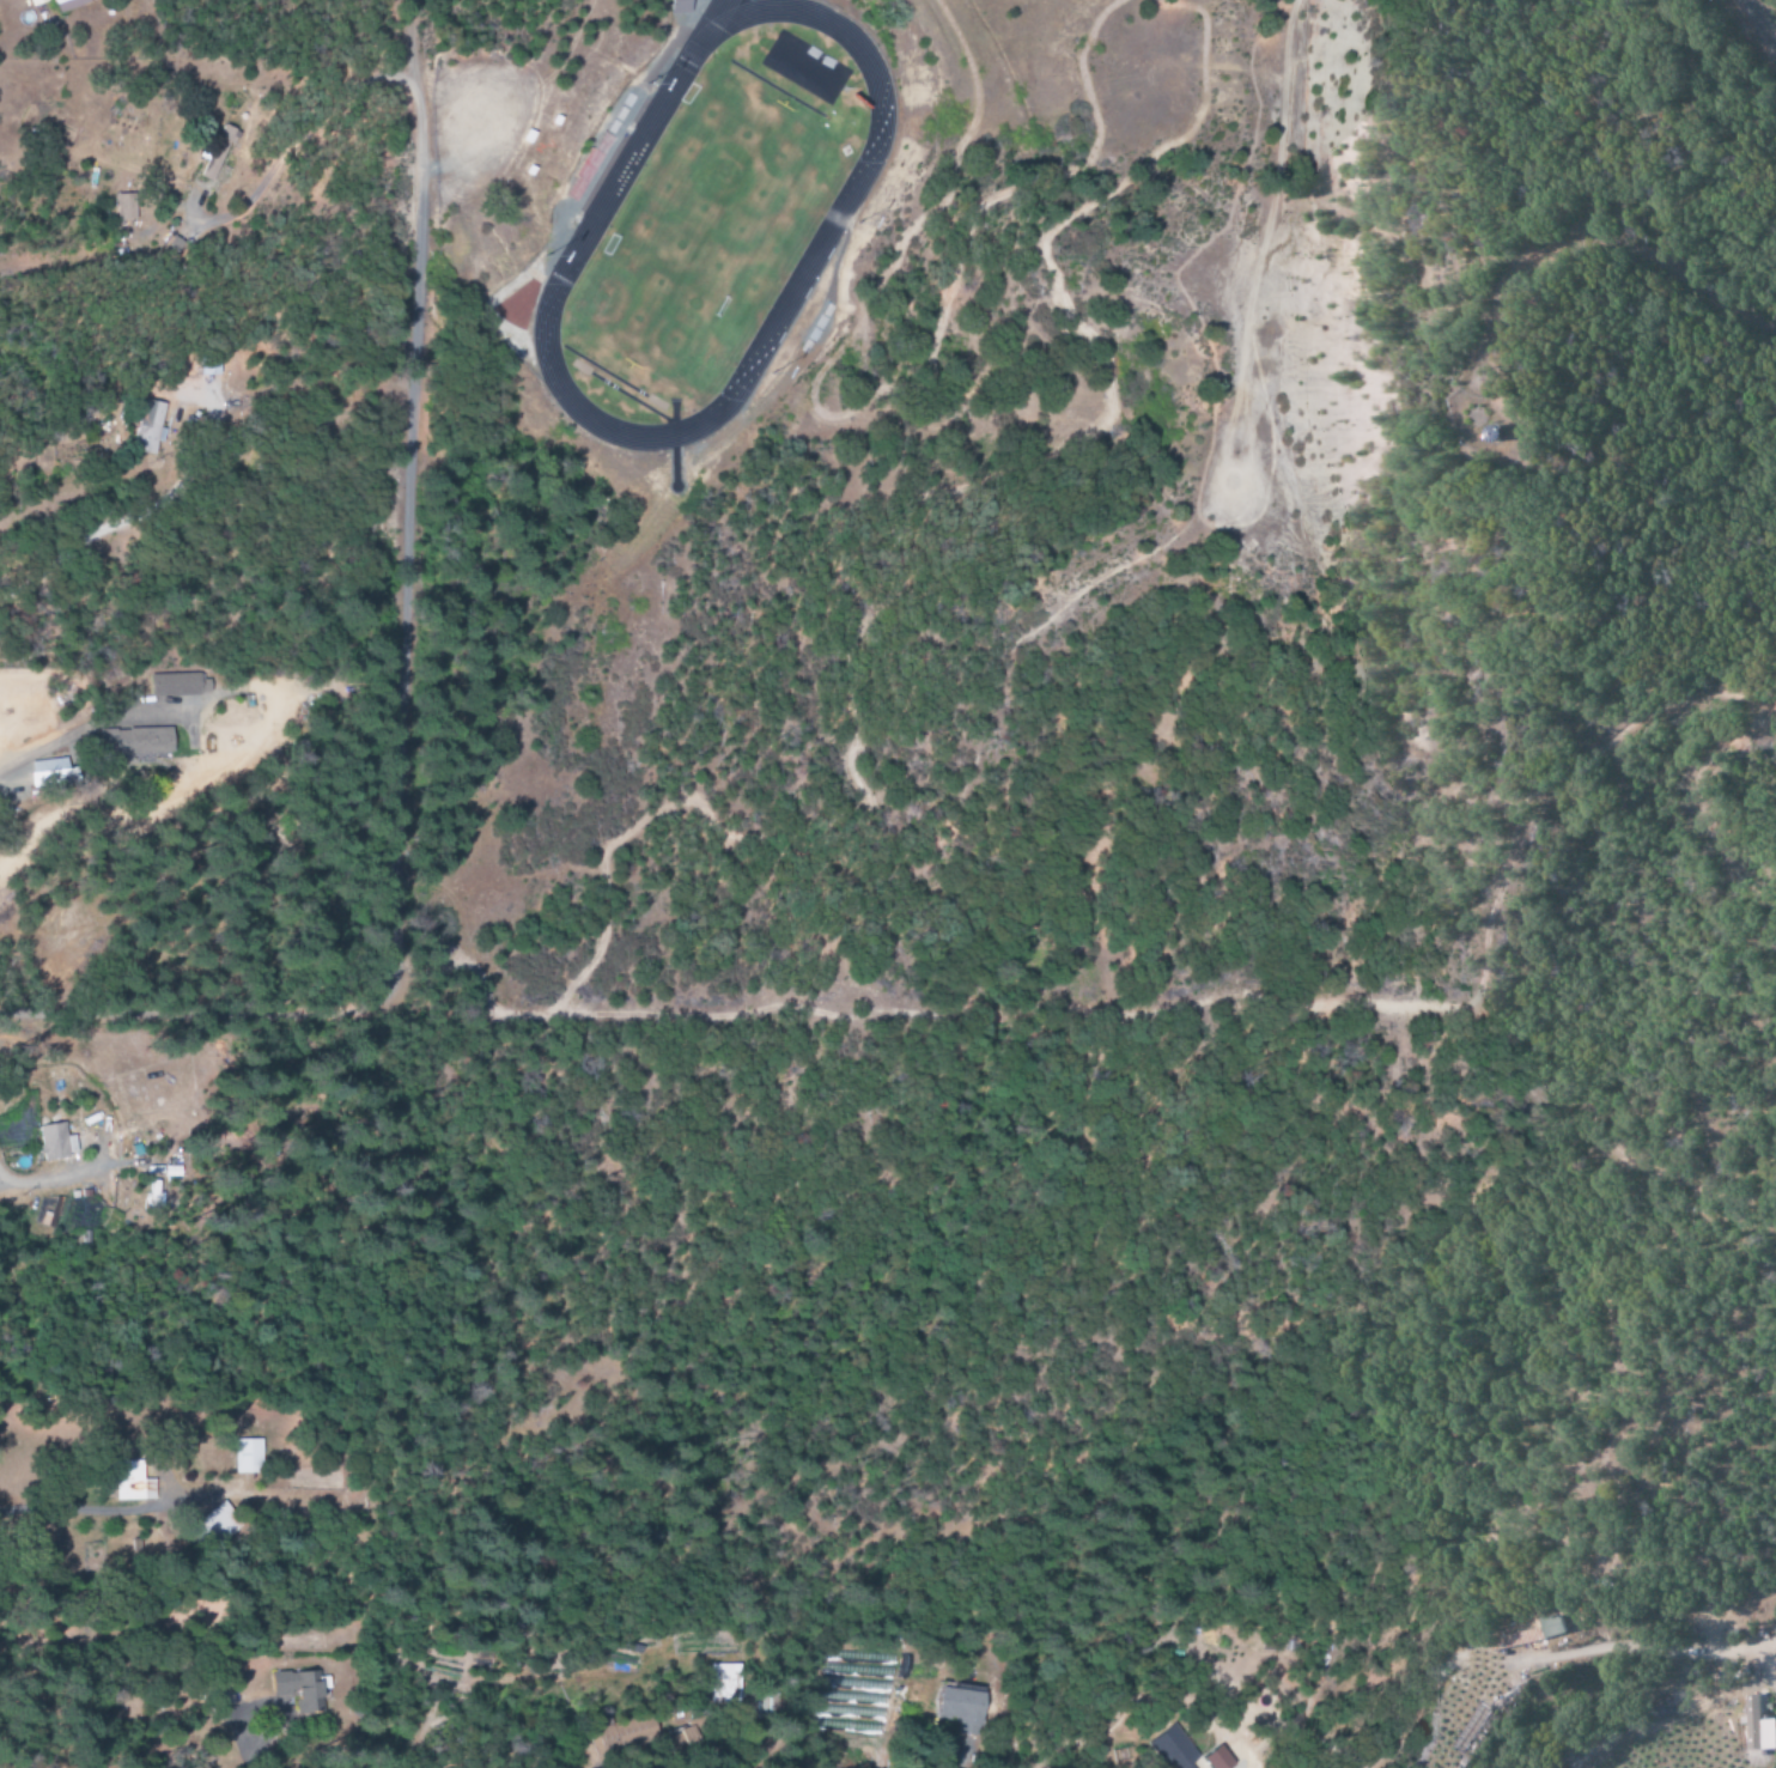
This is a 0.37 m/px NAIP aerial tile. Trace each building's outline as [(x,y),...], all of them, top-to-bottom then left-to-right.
[(58,14),(91,3),(90,0),(53,0),(58,14)] [(794,88),(834,103),(844,78),(803,63),(794,88)] [(200,178),(216,183),(233,128),(222,125),(211,157),(207,156),(200,178)] [(134,194),(114,195),(115,221),(135,220),(134,194)] [(210,378),(228,377),(228,364),(210,365),(210,378)] [(176,407),(151,402),(142,454),(164,458),(166,445),(168,446),(176,407)] [(209,680),(199,680),(198,674),(149,675),(150,696),(209,695),(209,680)] [(75,784),(74,767),(67,768),(66,759),(31,760),(32,786),(75,784)] [(38,1126),(43,1160),(77,1155),(74,1135),(66,1136),(64,1122),(38,1126)] [(162,1207),(161,1188),(148,1189),(148,1207),(162,1207)] [(233,1474),(260,1473),(259,1439),(232,1440),(233,1474)] [(141,1462),(113,1462),(114,1501),(154,1500),(154,1479),(141,1479),(141,1462)] [(194,1523),(212,1546),(239,1525),(222,1502),(194,1523)] [(1528,1628),(1478,1637),(1480,1650),(1550,1637),(1545,1612),(1526,1615),(1528,1628)] [(707,1703),(736,1702),(735,1664),(706,1665),(707,1703)] [(272,1696),(293,1695),(294,1714),(322,1713),(320,1671),(271,1673),(272,1696)] [(981,1694),(937,1687),(932,1717),(976,1724),(981,1694)] [(1742,1695),(1744,1750),(1772,1749),(1772,1720),(1757,1720),(1756,1695),(1742,1695)] [(1189,1766),(1200,1755),(1168,1725),(1146,1748),(1167,1767),(1191,1767),(1189,1766)]
